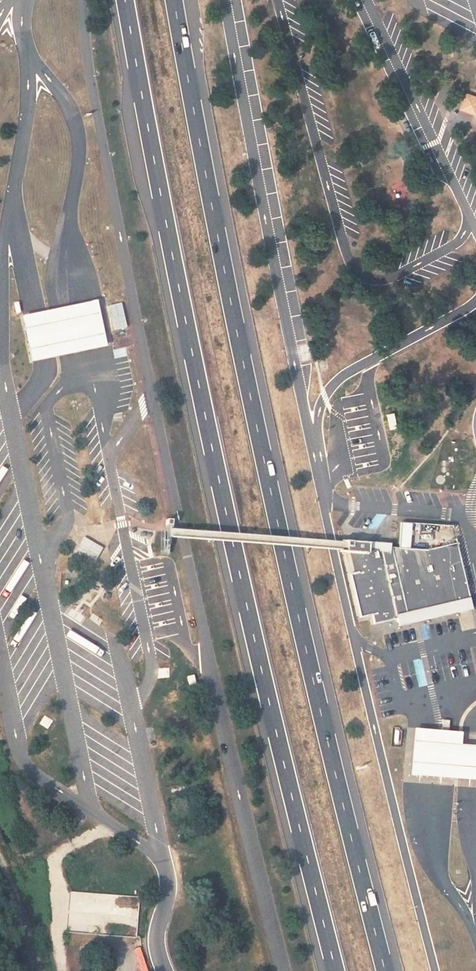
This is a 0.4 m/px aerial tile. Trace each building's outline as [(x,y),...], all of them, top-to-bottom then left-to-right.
[(461,105),(462,108),(467,106),(471,106),(473,112),(475,110),(475,97),(465,93),(461,105)] [(23,316),(32,361),(44,358),(85,350),(107,345),(98,300),(75,305),(35,313),(23,316)] [(108,306),(114,330),(126,328),(121,303),(108,306)] [(94,560),(100,550),(99,546),(94,547),(90,546),(89,540),(85,541),(79,551),(94,560)] [(457,544),(457,543),(426,550),(390,548),(390,545),(379,545),(379,547),(368,546),(369,543),(346,542),(345,552),(352,553),(356,572),(350,574),(360,618),(364,618),(372,616),(374,624),(390,621),(396,619),(397,622),(407,620),(407,617),(412,615),(470,602),(458,547),(457,544)] [(470,602),(412,615),(407,617),(407,620),(397,622),(398,627),(471,610),(470,602)] [(81,626),(78,631),(95,641),(98,636),(81,626)] [(394,727),(394,745),(402,745),(403,727),(394,727)] [(473,745),(462,744),(463,732),(433,730),(415,728),(412,774),(429,776),(470,779),(475,780),(475,745),(473,745)] [(68,932),(138,935),(140,895),(70,892),(68,932)]
